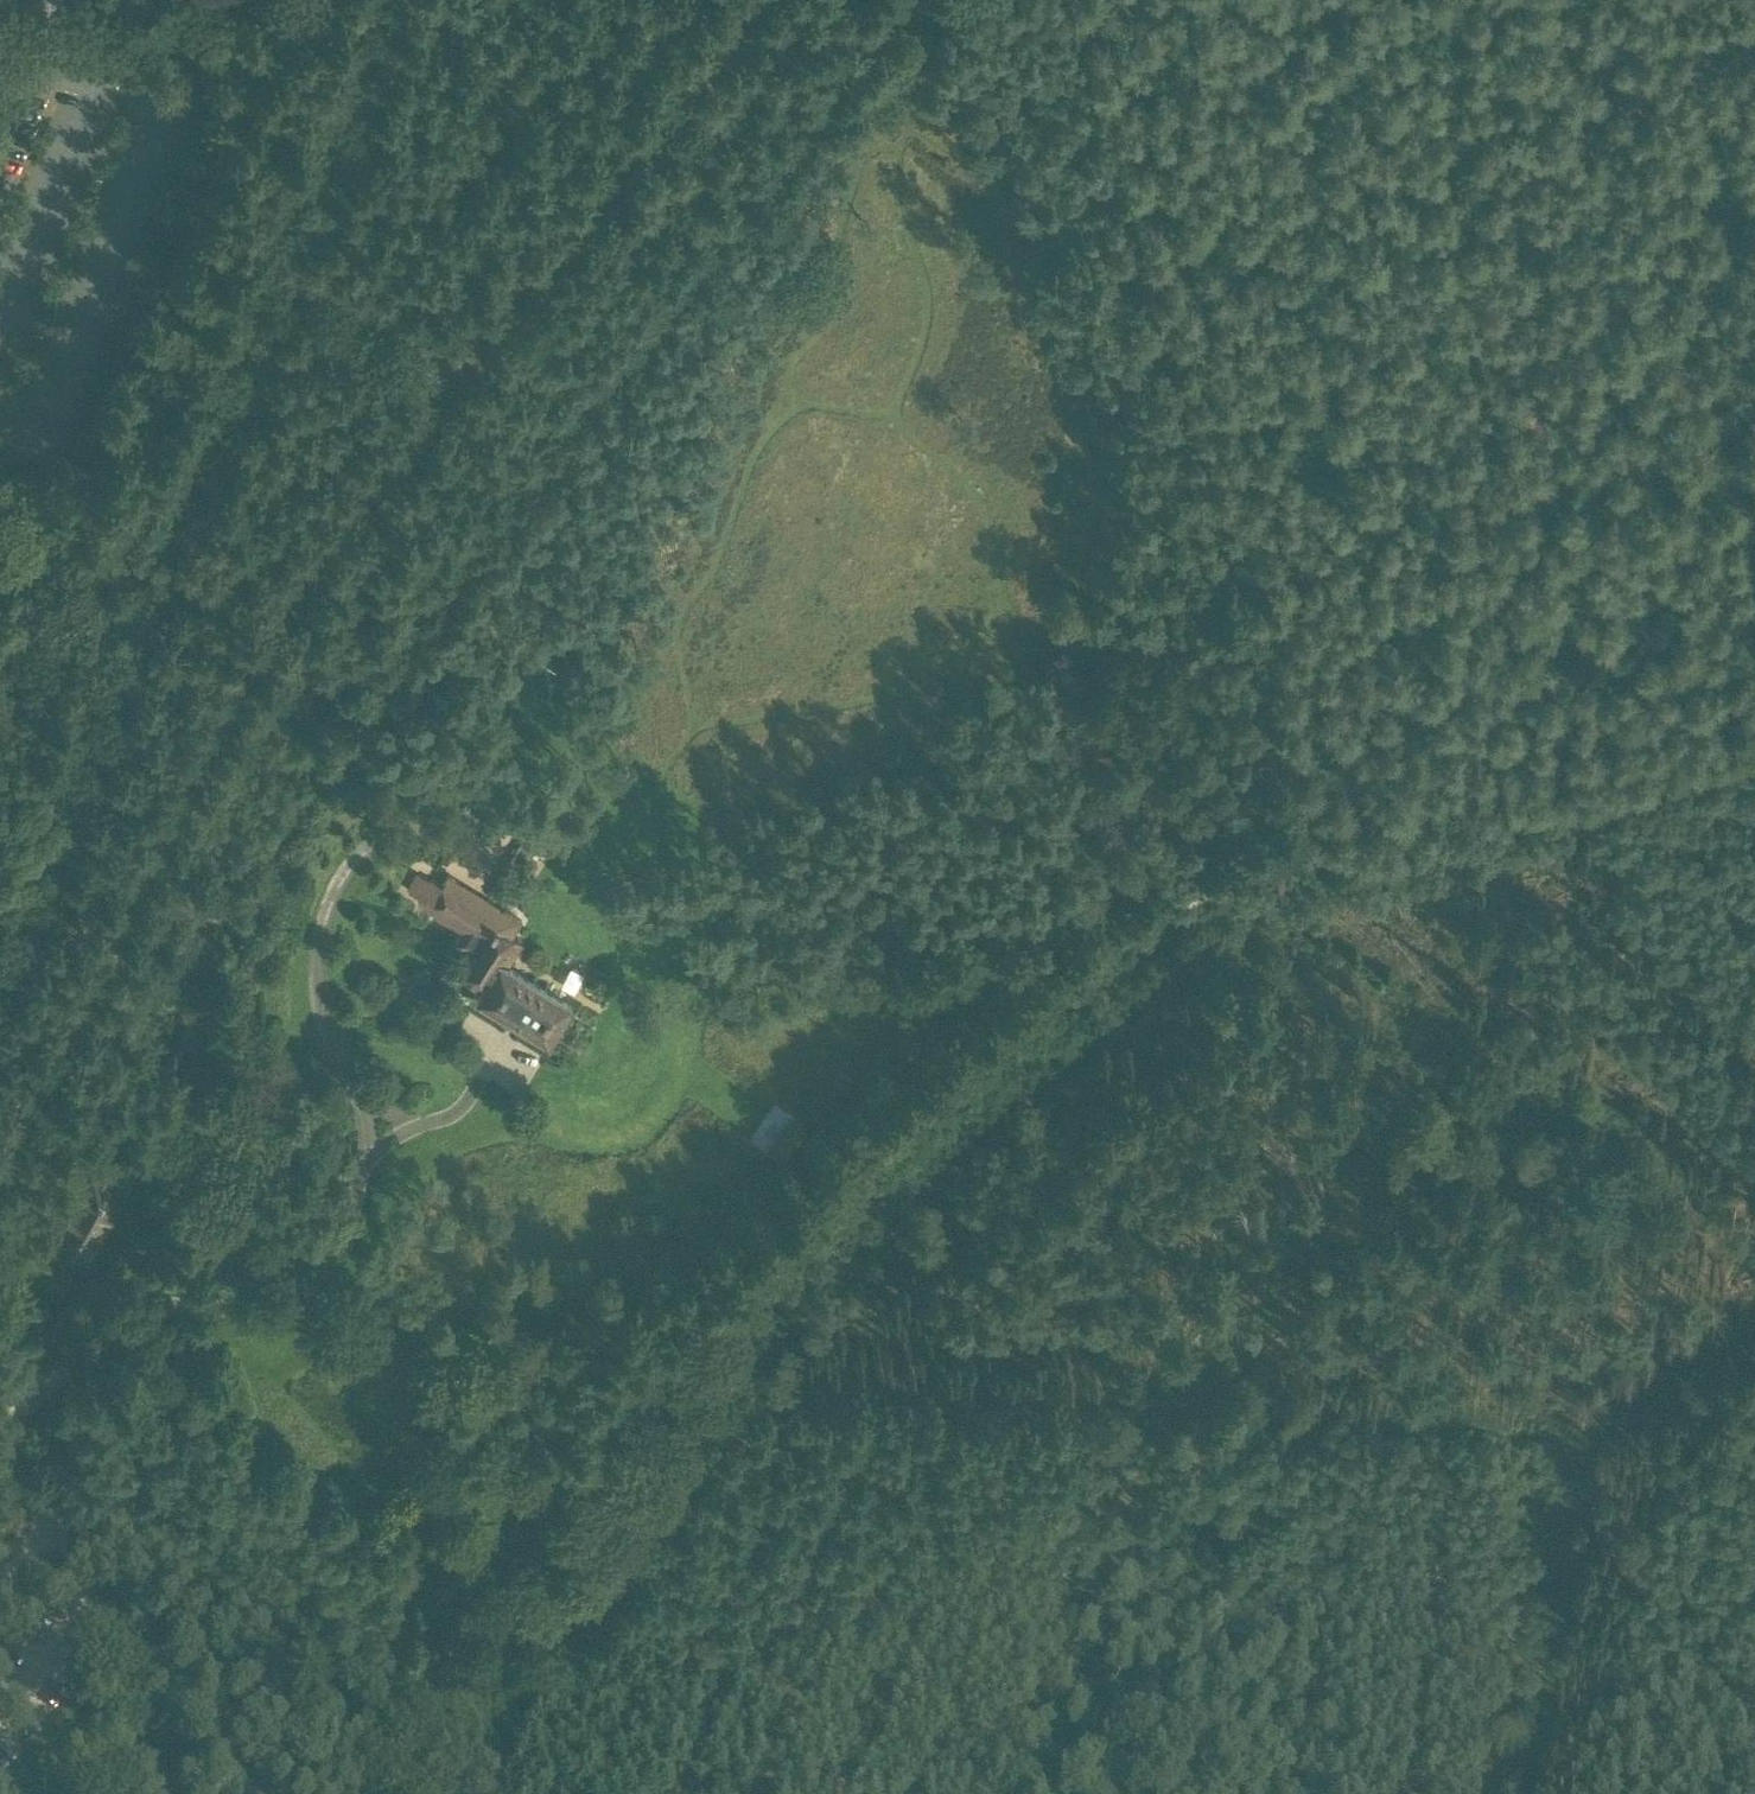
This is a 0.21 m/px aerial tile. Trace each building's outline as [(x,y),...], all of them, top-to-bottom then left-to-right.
[(477,997),(552,1042),(576,1002),(511,964),(525,941),(514,934),(525,917),(450,873),(444,883),(431,876),(430,878),(418,871),(409,887),(422,895),(420,898),(464,925),(455,939),(477,951),(462,976),(482,988),(477,997)] [(783,1160),(807,1127),(791,1115),(767,1149),(783,1160)] [(86,1259),(123,1194),(93,1177),(75,1210),(57,1243),(86,1259)]
